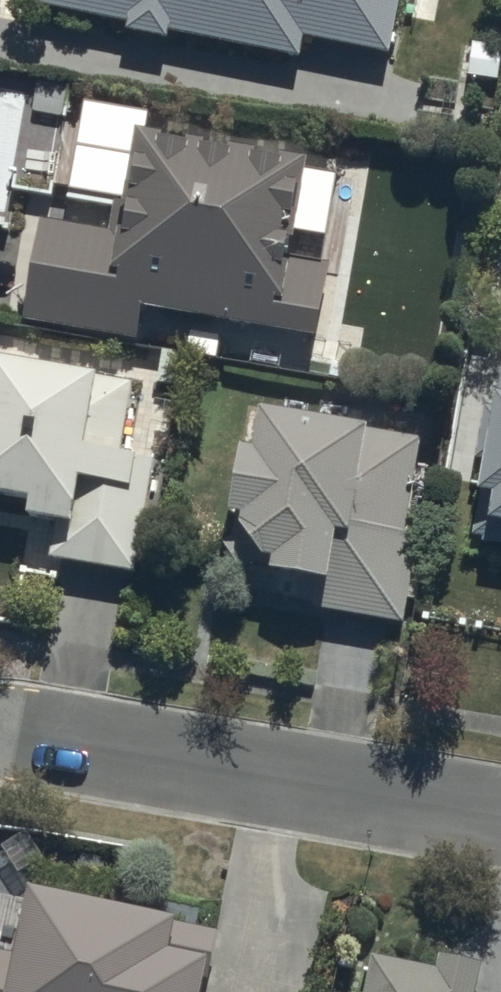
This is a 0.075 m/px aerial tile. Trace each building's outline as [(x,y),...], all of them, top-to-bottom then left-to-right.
[(42,14),(133,33),(131,42),(171,51),(173,42),(303,69),(307,49),(392,67),(406,0),(45,0),(42,14)] [(112,241),(45,230),(29,329),(139,347),(143,321),(322,350),(335,273),(328,272),(342,186),(287,177),(285,183),(264,180),(265,172),(236,167),(234,176),(211,172),(212,165),(197,163),(196,169),(170,165),(172,157),(144,153),(139,182),(143,183),(140,205),(133,204),(131,213),(117,211),(112,241)] [(0,378),(0,380),(0,518),(40,525),(37,539),(60,543),(55,571),(140,585),(160,472),(125,466),(137,402),(0,378)] [(491,418),(482,468),(498,471),(494,496),(488,494),(478,548),(486,550),(485,557),(500,560),(500,420),(491,418)] [(361,445),(270,430),(263,474),(252,472),(239,549),(228,556),(252,589),(260,583),(279,586),(277,599),(319,606),(317,621),(409,637),(426,538),(412,536),(427,448),(363,438),(361,445)] [(0,964),(0,991),(218,991),(226,956),(41,915),(29,970),(0,964)] [(377,966),(372,991),(485,991),(488,976),(444,967),(440,981),(377,966)]
